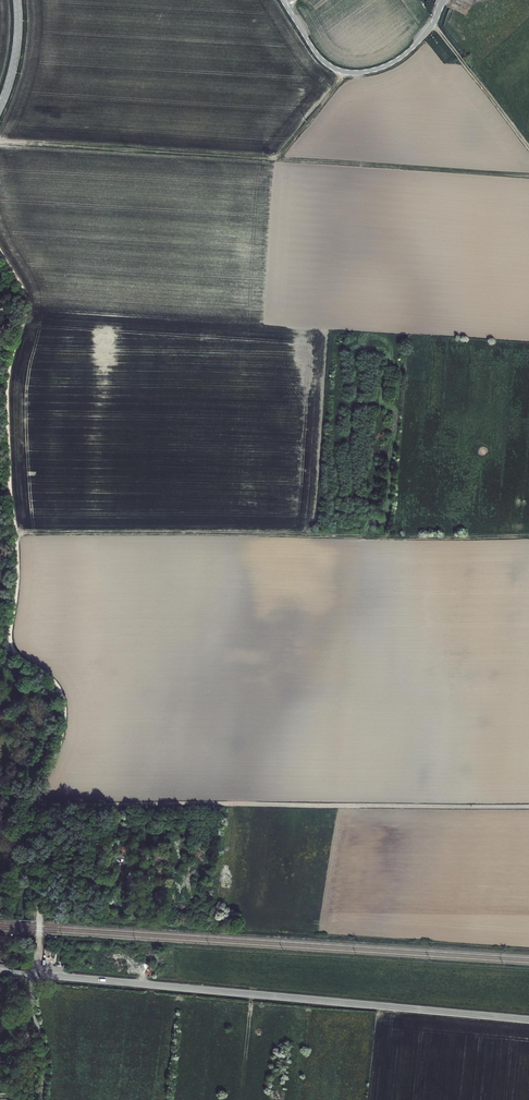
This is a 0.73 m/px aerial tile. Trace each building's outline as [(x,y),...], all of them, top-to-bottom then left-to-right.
[(128,888),(129,889),(135,891),(136,891),(137,891),(137,890),(135,869),(134,869),(133,869),(127,873),(126,874),(125,875),(126,881),(126,882),(126,883),(126,884),(126,885),(126,887),(128,888)] [(57,949),(46,949),(45,964),(57,964),(57,949)]
